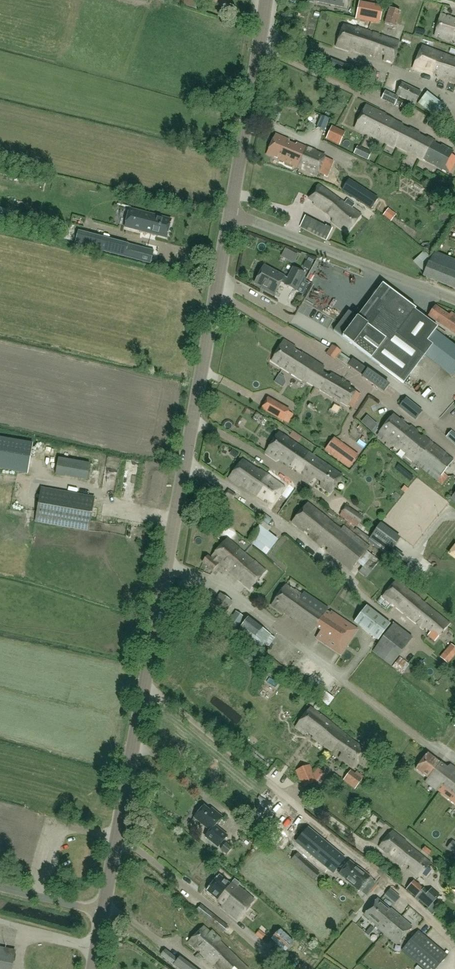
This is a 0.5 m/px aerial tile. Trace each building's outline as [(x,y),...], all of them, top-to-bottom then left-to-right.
[(197,0),(167,0),(167,1),(199,11),(202,2),(197,0)] [(317,1),(347,8),(348,8),(354,9),(356,0),(317,0),(317,1)] [(373,6),(361,3),(357,17),(368,21),(373,6)] [(384,25),(397,28),(401,13),(388,10),(384,25)] [(451,19),(451,17),(441,14),(434,36),(452,41),(452,40),(454,41),(454,20),(451,19)] [(359,30),(343,24),(336,46),(349,51),(350,47),(356,49),(355,51),(376,59),(379,54),(385,56),(383,61),(392,64),(399,42),(383,36),(382,36),(359,29),(359,30)] [(435,51),(431,49),(422,46),(413,68),(431,75),(431,73),(437,75),(437,77),(443,79),(444,79),(448,80),(449,81),(454,84),(454,59),(435,51)] [(325,68),(330,58),(311,50),(307,60),(325,68)] [(351,64),(348,76),(366,81),(370,69),(351,64)] [(338,73),(344,75),(347,69),(341,66),(338,73)] [(415,104),(421,92),(402,83),(396,95),(415,104)] [(395,106),(399,98),(399,97),(385,90),(381,99),(395,106)] [(386,144),(395,121),(385,116),(386,114),(365,106),(354,129),(386,144)] [(320,115),(316,127),(325,131),(329,118),(320,115)] [(420,158),(427,137),(424,140),(418,138),(419,133),(410,129),(409,131),(403,128),(403,125),(395,121),(386,144),(393,148),(395,145),(420,158)] [(332,126),(326,139),(339,146),(346,132),(332,126)] [(289,140),(276,134),(266,154),(273,157),(274,156),(279,158),(278,159),(299,168),(308,148),(296,143),(295,145),(289,142),(289,140)] [(420,158),(425,160),(449,174),(454,162),(454,157),(450,155),(452,151),(441,144),(439,148),(433,145),(434,141),(427,137),(420,158)] [(368,160),(372,152),(357,146),(354,153),(368,160)] [(316,152),(308,148),(299,168),(317,176),(318,173),(327,177),(334,162),(315,153),(316,152)] [(347,233),(361,215),(318,184),(308,198),(314,202),(314,205),(332,218),(332,222),(347,233)] [(379,199),(356,184),(352,189),(346,185),(342,190),(372,210),(379,199)] [(163,217),(129,209),(125,227),(167,238),(172,216),(164,214),(163,217)] [(305,216),(300,227),(326,240),(332,230),(305,216)] [(154,251),(78,230),(74,245),(150,265),(154,251)] [(429,262),(423,276),(454,289),(454,273),(429,262)] [(288,279),(264,266),(255,283),(266,289),(265,291),(274,296),(281,283),(292,289),(296,291),(305,274),(294,268),(291,273),(288,279)] [(321,281),(319,286),(344,299),(346,294),(321,281)] [(404,383),(425,356),(419,351),(437,328),(414,311),(416,309),(382,284),(342,337),(404,383)] [(328,309),(334,298),(315,287),(308,298),(328,309)] [(435,306),(429,316),(454,334),(454,318),(454,319),(435,306)] [(300,354),(294,350),(295,348),(284,340),(271,361),(291,373),(290,376),(293,377),(294,375),(303,380),(306,380),(353,408),(360,395),(349,388),(351,384),(331,373),(329,376),(323,372),(324,367),(301,353),(300,354)] [(342,351),(333,345),(326,354),(335,360),(336,359),(340,353),(342,351)] [(444,370),(452,376),(454,372),(454,355),(444,370)] [(353,359),(352,361),(348,365),(362,375),(363,376),(368,370),(366,369),(353,359)] [(384,392),(388,385),(368,370),(363,376),(363,377),(384,392)] [(267,398),(261,408),(282,420),(288,410),(267,398)] [(399,406),(407,412),(414,404),(406,398),(399,406)] [(408,414),(405,417),(412,423),(415,419),(408,414)] [(393,415),(379,432),(384,436),(383,437),(397,449),(397,448),(438,481),(437,481),(442,485),(448,478),(443,474),(454,461),(410,426),(408,427),(393,415)] [(376,424),(367,417),(362,423),(371,430),(376,424)] [(452,431),(450,433),(446,437),(454,445),(454,433),(452,431)] [(343,475),(305,450),(296,444),(279,432),(265,452),(277,460),(280,458),(285,462),(285,463),(300,474),(301,473),(301,474),(312,481),(315,478),(321,482),(320,487),(330,493),(343,475)] [(28,473),(33,444),(0,438),(0,468),(28,473)] [(357,457),(333,439),(325,450),(350,468),(357,457)] [(56,474),(87,479),(90,463),(59,458),(56,474)] [(259,471),(242,459),(229,479),(239,486),(240,484),(264,501),(267,499),(272,502),(271,505),(272,506),(286,487),(284,485),(284,486),(260,469),(259,471)] [(103,466),(101,491),(109,492),(110,484),(114,484),(115,467),(103,466)] [(89,531),(95,497),(42,488),(36,521),(89,531)] [(233,500),(236,495),(228,489),(225,495),(233,500)] [(341,530),(307,503),(292,522),(322,546),(324,544),(328,548),(327,550),(351,570),(370,547),(344,526),(341,530)] [(248,512),(243,522),(251,526),(256,516),(248,512)] [(343,522),(356,528),(360,520),(347,514),(343,522)] [(267,531),(271,519),(262,516),(258,527),(267,531)] [(401,538),(381,523),(369,540),(389,554),(401,538)] [(265,556),(277,541),(258,526),(246,541),(265,556)] [(207,556),(202,562),(211,569),(217,561),(249,589),(253,584),(255,586),(267,571),(255,561),(254,562),(227,538),(212,556),(212,557),(211,559),(207,556)] [(381,561),(373,554),(359,572),(366,578),(381,561)] [(420,600),(397,581),(383,597),(392,605),(393,604),(412,619),(424,605),(419,601),(420,600)] [(302,596),(286,584),(272,605),(284,613),(285,612),(312,631),(315,628),(320,631),(315,639),(340,656),(359,630),(304,592),(302,596)] [(216,600),(200,588),(192,599),(221,620),(227,610),(233,602),(220,593),(216,600)] [(424,605),(412,619),(424,629),(426,627),(431,631),(428,636),(434,641),(448,625),(424,605)] [(377,641),(390,625),(366,607),(354,622),(377,641)] [(236,611),(227,624),(236,630),(245,618),(236,611)] [(269,647),(275,638),(271,635),(271,634),(248,617),(239,628),(262,646),(265,644),(269,647)] [(373,653),(392,666),(412,638),(392,625),(373,653)] [(454,652),(454,647),(451,644),(440,657),(447,662),(454,652)] [(400,657),(393,667),(402,674),(409,664),(400,657)] [(366,751),(310,707),(295,727),(305,735),(309,733),(313,736),(312,737),(332,751),(337,748),(342,753),(339,757),(354,768),(366,751)] [(242,756),(259,771),(264,764),(248,749),(242,756)] [(428,753),(416,769),(428,778),(426,781),(454,804),(454,768),(450,764),(447,767),(428,753)] [(317,782),(310,764),(295,770),(299,781),(301,781),(304,787),(315,782),(317,782)] [(355,789),(364,777),(357,771),(355,774),(351,770),(343,780),(355,789)] [(214,814),(204,806),(194,817),(209,830),(204,836),(218,847),(228,835),(216,825),(222,817),(216,812),(214,814)] [(380,819),(377,824),(382,828),(385,823),(380,819)] [(308,828),(296,842),(316,859),(328,845),(308,828)] [(430,863),(406,843),(406,842),(392,831),(379,847),(402,866),(406,863),(410,866),(409,869),(419,877),(430,863)] [(328,845),(316,859),(333,873),(345,859),(328,845)] [(428,856),(431,851),(425,846),(421,850),(428,856)] [(337,873),(356,893),(369,881),(349,861),(337,873)] [(240,883),(235,879),(230,884),(219,875),(206,890),(218,900),(217,901),(222,905),(238,886),(240,883)] [(423,888),(414,880),(406,889),(416,897),(415,898),(418,901),(419,900),(428,908),(426,909),(432,915),(436,911),(437,910),(437,909),(436,908),(436,906),(433,904),(441,895),(432,888),(428,891),(424,887),(423,888)] [(238,886),(222,905),(221,907),(227,911),(229,913),(234,917),(238,920),(246,911),(255,900),(249,895),(238,886)] [(389,888),(381,899),(394,908),(399,901),(394,897),(397,893),(389,888)] [(389,910),(377,899),(364,914),(377,925),(375,927),(397,945),(412,927),(391,908),(389,910)] [(196,911),(223,933),(228,926),(201,904),(196,911)] [(203,926),(188,942),(196,949),(198,948),(201,951),(200,953),(217,968),(249,968),(220,941),(222,940),(212,930),(210,932),(203,926)] [(447,955),(418,931),(402,950),(425,968),(436,968),(447,955)] [(279,934),(272,943),(287,954),(294,945),(279,934)] [(15,951),(0,948),(0,968),(12,968),(15,951)] [(180,956),(178,958),(165,949),(160,955),(179,968),(196,968),(180,956)]
